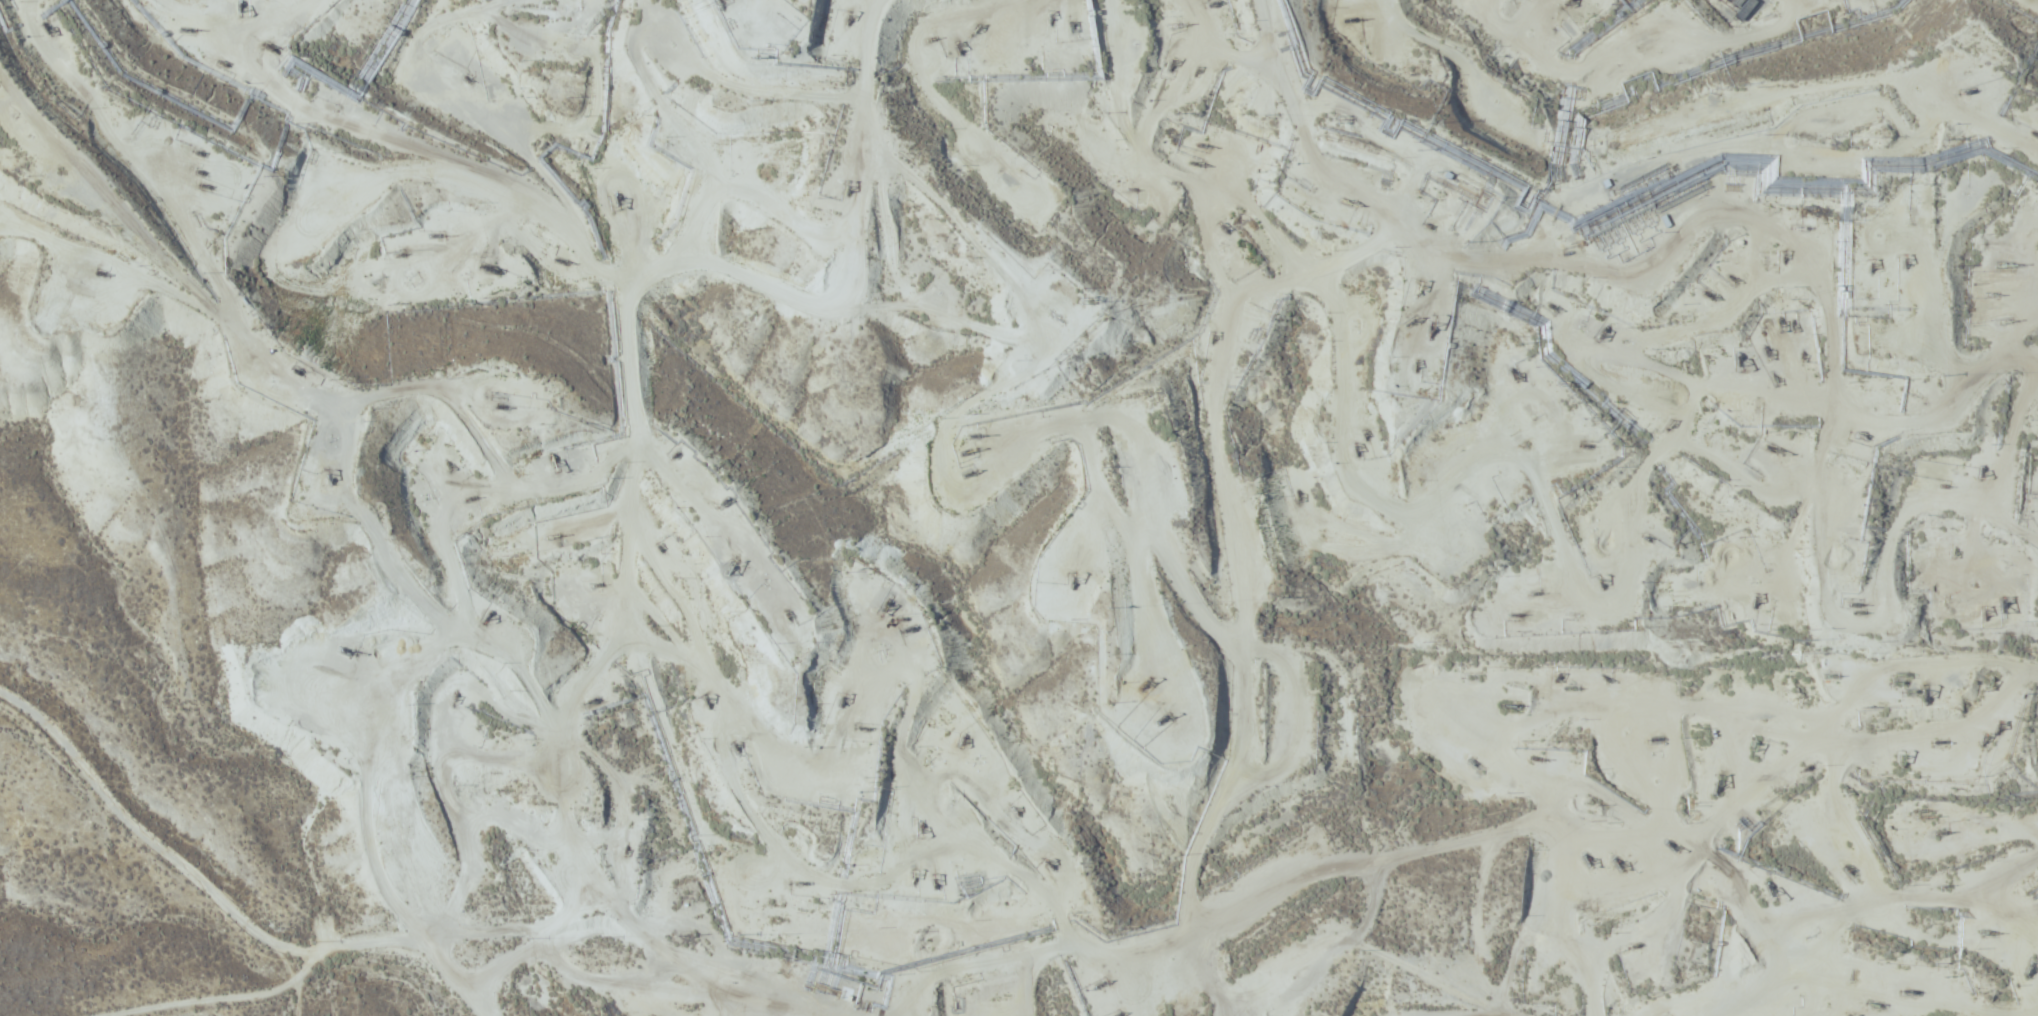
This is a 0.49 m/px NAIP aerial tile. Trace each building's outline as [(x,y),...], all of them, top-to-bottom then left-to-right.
[(1764,1),(1763,0),(1755,0),(1750,5),(1756,10),(1764,1)]
